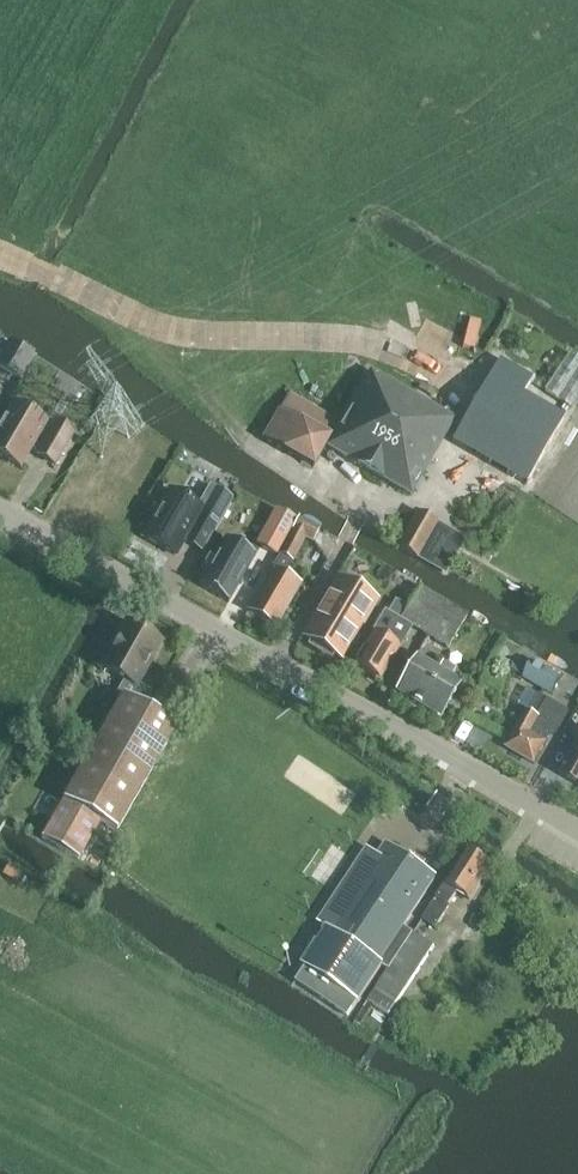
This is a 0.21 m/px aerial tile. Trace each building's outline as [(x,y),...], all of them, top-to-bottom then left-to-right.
[(20,379),(34,357),(9,342),(0,357),(0,367),(20,379)] [(569,354),(544,393),(570,410),(577,398),(577,359),(569,354)] [(452,432),(492,458),(535,394),(495,367),(452,432)] [(327,448),(410,496),(453,420),(370,373),(327,448)] [(339,423),(289,394),(263,441),(313,469),(339,423)] [(493,459),(524,480),(567,416),(536,395),(493,459)] [(20,468),(31,449),(37,453),(36,454),(55,465),(74,432),(55,422),(52,427),(13,404),(0,427),(0,456),(20,468)] [(143,538),(175,556),(183,542),(195,550),(213,518),(200,511),(201,510),(170,491),(143,538)] [(215,518),(229,526),(243,502),(229,494),(215,518)] [(268,524),(256,545),(275,556),(295,520),(276,509),(275,510),(281,513),(274,527),(268,524)] [(455,540),(447,535),(450,530),(418,511),(397,547),(417,559),(429,566),(439,550),(447,555),(455,540)] [(282,550),(276,563),(274,567),(272,566),(247,611),(275,627),(301,583),(286,574),(305,538),(313,542),(320,529),(299,518),(282,550)] [(225,537),(198,585),(228,603),(255,554),(225,537)] [(302,635),(343,660),(378,600),(337,575),(302,635)] [(389,612),(401,619),(419,588),(408,581),(389,612)] [(419,588),(401,619),(448,648),(467,617),(419,588)] [(105,661),(102,667),(123,679),(114,696),(121,700),(123,697),(128,700),(136,686),(161,642),(127,622),(105,661)] [(353,665),(379,681),(401,643),(375,628),(353,665)] [(395,690),(441,717),(461,682),(451,676),(455,669),(442,661),(438,669),(416,656),(395,690)] [(533,661),(522,679),(547,694),(552,697),(553,695),(558,687),(563,678),(561,677),(533,661)] [(128,700),(123,697),(121,700),(42,838),(78,859),(98,822),(116,832),(176,727),(141,707),(149,693),(136,686),(128,700)] [(506,748),(534,764),(555,728),(559,730),(569,713),(549,701),(540,718),(528,711),(506,748)] [(577,785),(577,744),(560,775),(577,785)] [(348,1017),(383,965),(390,970),(414,933),(404,927),(437,877),(387,844),(379,855),(368,848),(318,923),(326,928),(302,965),(305,967),(296,982),(348,1017)] [(445,883),(421,919),(436,930),(451,908),(448,906),(457,892),(469,900),(492,866),(468,850),(446,884),(445,883)] [(375,1006),(388,1015),(434,946),(414,933),(390,970),(369,1002),(375,1006)] [(375,1006),(369,1002),(357,1021),(363,1025),(375,1006)]
